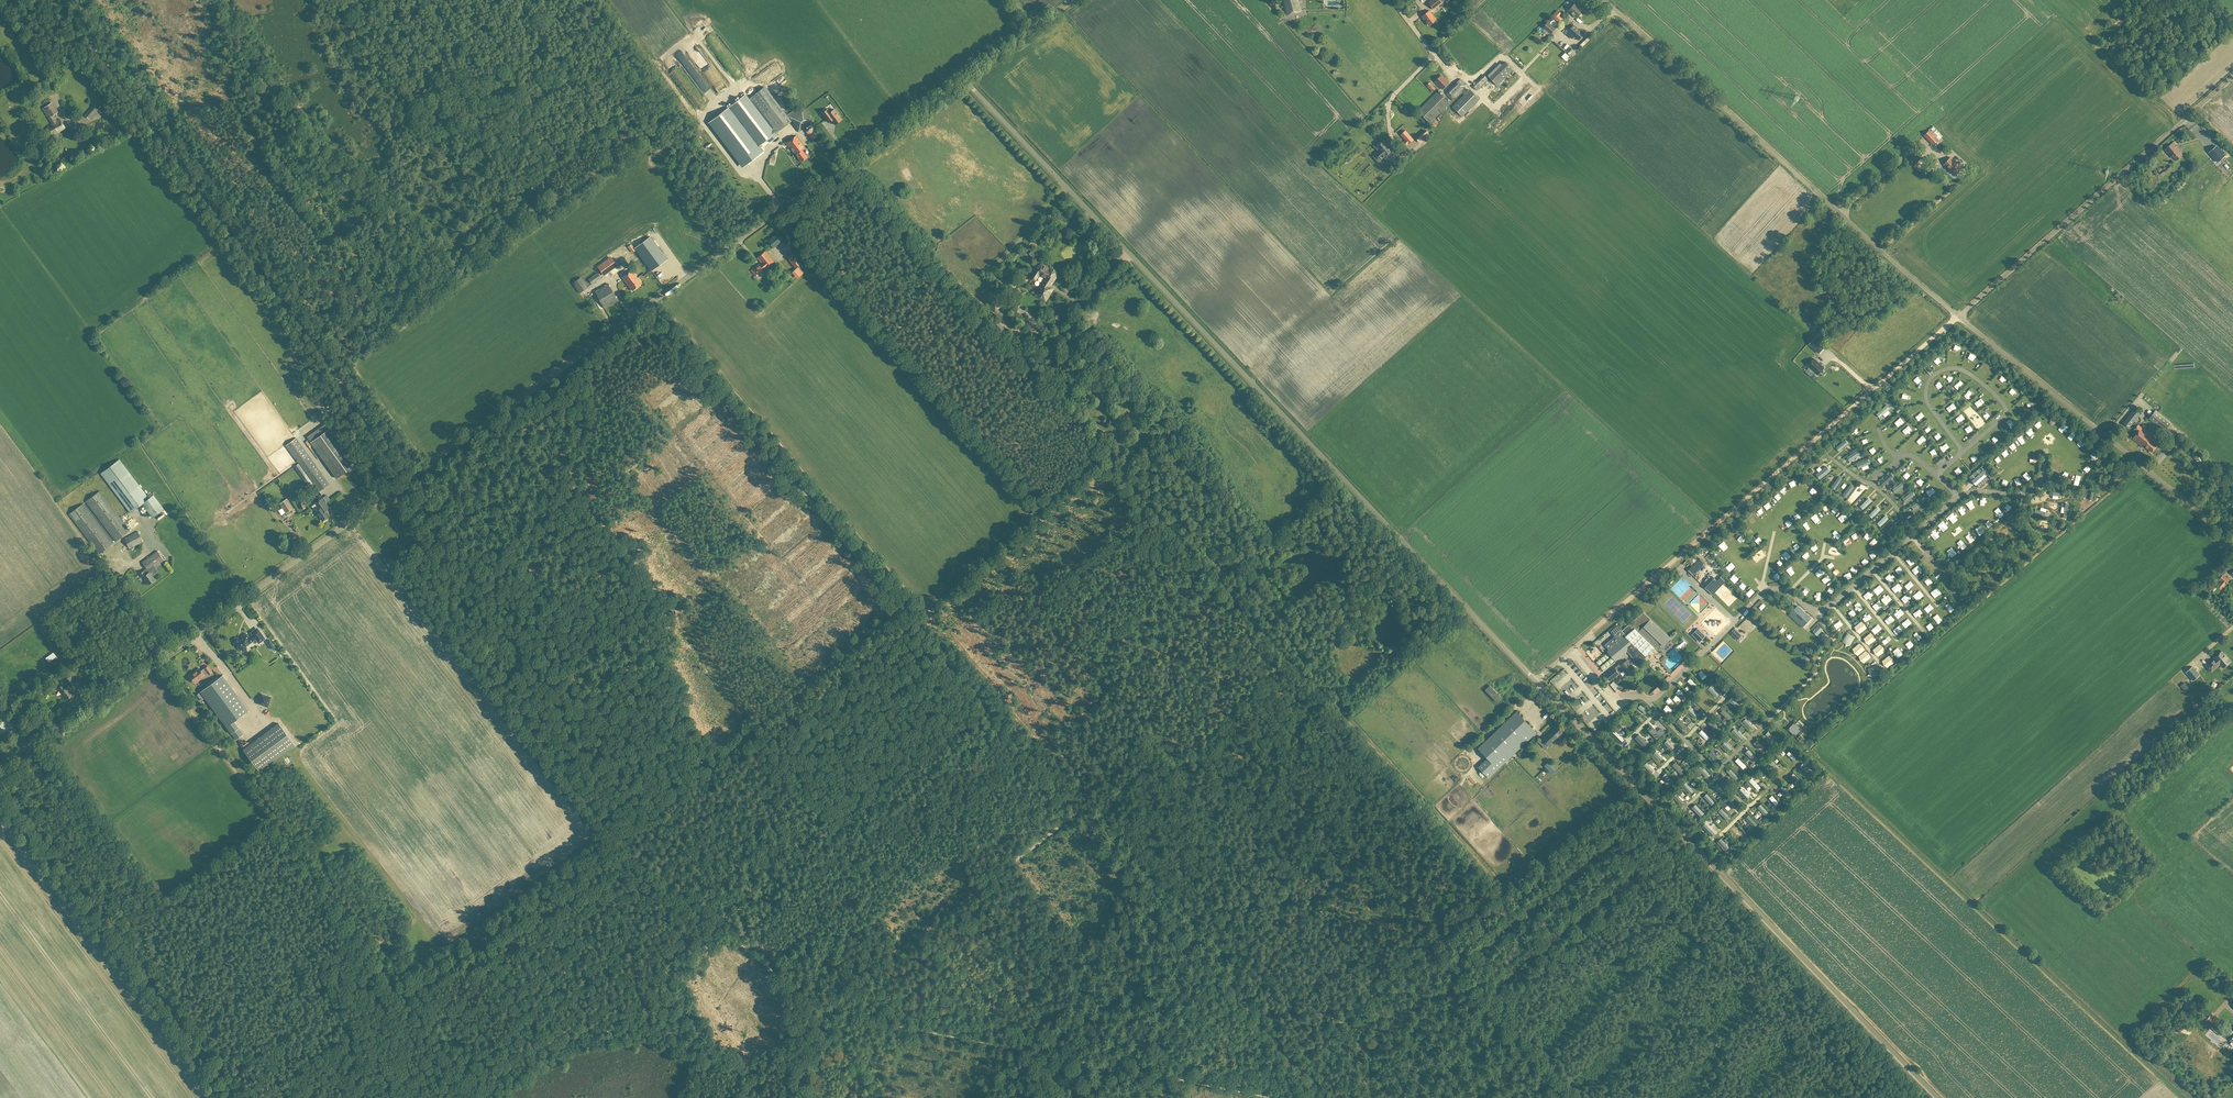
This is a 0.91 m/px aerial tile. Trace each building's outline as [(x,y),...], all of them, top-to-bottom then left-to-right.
[(1298,0),(1282,0),(1287,14),(1300,10),(1298,0)] [(1429,3),(1434,10),(1442,3),(1439,0),(1433,0),(1429,3)] [(1576,18),(1583,11),(1574,4),(1568,11),(1576,18)] [(1428,25),(1436,20),(1429,11),(1422,16),(1428,25)] [(1543,31),(1543,32),(1546,34),(1547,34),(1548,33),(1550,34),(1555,29),(1548,22),(1543,28),(1544,29),(1543,31)] [(1578,40),(1584,34),(1574,25),(1568,31),(1578,40)] [(1449,66),(1454,62),(1445,52),(1440,56),(1449,66)] [(1498,84),(1514,71),(1512,68),(1501,77),(1500,76),(1498,77),(1496,74),(1498,73),(1495,68),(1489,73),(1498,84)] [(1476,91),(1488,79),(1484,75),(1472,86),(1476,91)] [(1441,91),(1448,84),(1441,76),(1434,83),(1441,91)] [(1452,101),(1467,86),(1460,79),(1447,92),(1446,94),(1452,101)] [(1430,92),(1431,93),(1436,89),(1430,82),(1426,86),(1431,91),(1430,92)] [(1462,117),(1479,99),(1469,89),(1452,107),(1462,117)] [(1430,123),(1450,103),(1438,91),(1417,111),(1430,123)] [(764,92),(760,95),(764,101),(769,98),(764,92)] [(768,144),(777,136),(775,134),(784,127),(780,121),(771,127),(770,128),(754,107),(745,95),(710,122),(739,161),(743,158),(747,163),(763,151),(759,146),(766,141),(768,144)] [(47,127),(53,136),(65,128),(60,120),(56,122),(52,116),(57,112),(52,103),(44,108),(45,109),(43,110),(48,118),(49,118),(53,124),(47,127)] [(798,132),(810,124),(814,121),(813,120),(801,104),(787,114),(786,115),(790,121),(792,120),(794,123),(792,124),(798,132)] [(98,110),(105,116),(106,116),(105,116),(109,111),(102,106),(98,110)] [(85,116),(89,119),(97,110),(93,107),(85,116)] [(828,123),(831,120),(834,125),(842,120),(837,114),(838,113),(836,110),(835,111),(834,109),(830,113),(827,110),(821,114),(826,120),(828,123)] [(814,128),(808,131),(812,140),(818,137),(814,128)] [(1933,145),(1939,140),(1929,130),(1924,136),(1933,145)] [(1400,145),(1403,149),(1409,143),(1409,144),(1413,140),(1405,131),(1401,135),(1406,140),(1400,145)] [(801,162),(804,160),(807,157),(802,150),(804,148),(796,136),(786,143),(795,155),(801,162)] [(1380,160),(1385,156),(1392,150),(1383,141),(1377,147),(1379,150),(1374,154),(1380,160)] [(2176,161),(2182,156),(2179,152),(2181,151),(2173,142),(2164,150),(2172,158),(2173,157),(2176,161)] [(2225,156),(2216,146),(2209,153),(2218,162),(2225,156)] [(1955,174),(1961,167),(1950,157),(1944,164),(1955,174)] [(1934,170),(1939,164),(1935,161),(1930,167),(1934,170)] [(1915,166),(1921,172),(1924,168),(1918,163),(1915,166)] [(2162,170),(2159,172),(2162,175),(2171,168),(2169,165),(2162,170)] [(778,233),(767,241),(773,248),(783,240),(778,233)] [(634,248),(651,269),(666,258),(649,237),(634,248)] [(627,248),(632,254),(636,251),(631,245),(627,248)] [(774,262),(765,252),(757,258),(761,263),(751,271),(756,277),(764,271),(763,270),(766,268),(766,269),(774,262)] [(793,255),(788,259),(795,268),(800,264),(793,255)] [(598,267),(604,275),(616,266),(610,258),(598,267)] [(1049,269),(1044,266),(1044,265),(1044,264),(1044,265),(1042,264),(1040,264),(1039,264),(1037,265),(1036,266),(1030,275),(1030,277),(1030,279),(1032,280),(1034,281),(1036,281),(1037,279),(1040,275),(1045,278),(1035,294),(1040,298),(1044,300),(1046,298),(1048,294),(1049,294),(1053,288),(1049,286),(1055,276),(1058,277),(1061,272),(1058,271),(1057,272),(1050,268),(1049,269)] [(799,267),(793,271),(798,279),(804,274),(799,267)] [(632,291),(641,284),(631,270),(622,277),(632,291)] [(1009,278),(1004,282),(1010,288),(1014,285),(1009,278)] [(606,311),(620,304),(611,286),(597,293),(606,311)] [(990,292),(982,299),(993,310),(1000,303),(990,292)] [(1033,337),(1029,333),(1019,343),(1023,347),(1033,337)] [(1824,347),(1815,338),(1808,345),(1818,354),(1824,347)] [(1807,366),(1818,375),(1824,368),(1814,359),(1807,366)] [(1915,377),(1918,382),(1923,378),(1920,374),(1915,377)] [(1944,403),(1950,398),(1947,394),(1940,399),(1944,403)] [(1952,412),(1958,408),(1953,402),(1948,407),(1952,412)] [(1887,405),(1876,414),(1879,418),(1890,409),(1887,405)] [(2140,414),(2134,409),(2123,423),(2129,428),(2140,414)] [(2171,423),(2156,411),(2149,419),(2164,432),(2171,423)] [(2049,424),(2054,427),(2059,420),(2054,417),(2049,424)] [(2042,430),(2046,426),(2040,420),(2036,424),(2042,430)] [(2142,428),(2138,425),(2134,430),(2138,433),(2133,439),(2144,448),(2145,447),(2151,453),(2157,446),(2150,440),(2153,437),(2142,428)] [(357,464),(330,427),(310,442),(337,479),(350,469),(352,472),(354,471),(352,468),(357,464)] [(1922,435),(1915,439),(1918,444),(1925,440),(1922,435)] [(286,446),(299,463),(319,491),(329,484),(296,438),(286,446)] [(2082,439),(2077,444),(2081,448),(2086,442),(2082,439)] [(1836,448),(1839,451),(1849,444),(1846,440),(1836,448)] [(1847,457),(1850,461),(1860,454),(1857,450),(1847,457)] [(1994,461),(1999,466),(2003,463),(1998,457),(1994,461)] [(119,460),(100,474),(130,513),(142,504),(152,517),(163,509),(153,496),(149,499),(119,460)] [(1856,465),(1858,469),(1870,464),(1868,460),(1856,465)] [(294,466),(310,488),(314,485),(298,464),(294,466)] [(1982,465),(1969,477),(1972,480),(1977,485),(1976,485),(1979,488),(1992,477),(1982,465)] [(1816,475),(1820,480),(1830,472),(1826,467),(1816,475)] [(1955,477),(1960,474),(1955,468),(1951,472),(1955,477)] [(1891,473),(1880,483),(1883,486),(1894,477),(1891,473)] [(1831,487),(1835,490),(1843,480),(1839,477),(1831,487)] [(1794,489),(1797,486),(1792,479),(1788,483),(1794,489)] [(1801,486),(1805,490),(1810,484),(1806,480),(1801,486)] [(1894,487),(1898,493),(1906,487),(1903,482),(1894,487)] [(1843,496),(1847,498),(1855,488),(1851,485),(1843,496)] [(1783,487),(1780,490),(1785,496),(1788,493),(1783,487)] [(116,542),(130,531),(100,491),(85,502),(116,542)] [(1907,504),(1917,496),(1912,491),(1903,499),(1907,504)] [(1813,497),(1811,499),(1816,505),(1819,502),(1813,497)] [(287,499),(280,504),(287,516),(295,511),(287,499)] [(329,509),(322,499),(315,503),(319,508),(315,511),(322,521),(329,516),(326,511),(329,509)] [(1859,507),(1862,511),(1871,502),(1868,499),(1859,507)] [(1915,511),(1925,505),(1922,499),(1912,505),(1915,511)] [(1770,509),(1773,506),(1768,500),(1764,503),(1770,509)] [(269,502),(265,504),(269,511),(273,508),(269,502)] [(2004,504),(2007,511),(2013,508),(2009,502),(2004,504)] [(99,554),(113,544),(83,504),(68,515),(99,554)] [(1959,509),(1964,516),(1968,513),(1963,506),(1959,509)] [(1877,507),(1868,516),(1872,519),(1880,511),(1877,507)] [(2000,511),(1995,514),(1999,519),(2004,515),(2000,511)] [(1876,524),(1879,527),(1888,519),(1885,516),(1876,524)] [(1788,517),(1783,520),(1788,527),(1793,523),(1788,517)] [(1895,525),(1886,532),(1889,536),(1898,529),(1895,525)] [(1789,531),(1792,535),(1799,530),(1795,526),(1789,531)] [(1937,540),(1941,536),(1935,529),(1931,534),(1937,540)] [(143,541),(138,532),(124,539),(129,549),(143,541)] [(1965,537),(1971,542),(1975,538),(1969,533),(1965,537)] [(1802,534),(1796,540),(1801,544),(1806,538),(1802,534)] [(1748,542),(1743,548),(1746,551),(1752,545),(1748,542)] [(155,567),(164,560),(157,551),(142,562),(147,569),(140,574),(142,578),(143,577),(149,585),(155,580),(150,573),(155,568),(155,567)] [(1787,551),(1783,554),(1788,559),(1791,556),(1787,551)] [(1909,566),(1916,563),(1913,558),(1906,562),(1909,566)] [(1729,571),(1736,567),(1732,562),(1726,567),(1729,571)] [(1735,584),(1741,577),(1737,573),(1731,580),(1735,584)] [(2216,587),(2221,590),(2229,580),(2223,575),(2219,580),(2220,581),(2216,587)] [(1707,590),(1716,581),(1711,576),(1702,586),(1707,590)] [(1683,578),(1672,589),(1686,602),(1697,591),(1683,578)] [(1900,584),(1896,588),(1902,594),(1905,590),(1900,584)] [(2210,592),(2215,588),(2212,584),(2207,589),(2210,592)] [(1931,592),(1935,598),(1942,593),(1937,587),(1931,592)] [(1888,594),(1882,599),(1885,603),(1891,598),(1888,594)] [(1701,613),(1701,605),(1707,605),(1708,598),(1693,597),(1692,609),(1697,609),(1697,613),(1701,613)] [(1877,611),(1884,607),(1880,601),(1874,606),(1877,611)] [(1791,613),(1804,626),(1811,618),(1797,606),(1791,613)] [(1913,613),(1916,617),(1922,612),(1919,608),(1913,613)] [(1637,664),(1643,659),(1654,647),(1659,642),(1663,646),(1671,639),(1643,613),(1622,630),(1615,636),(1605,645),(1609,650),(1607,652),(1615,661),(1627,651),(1637,664)] [(1891,614),(1885,620),(1889,624),(1895,619),(1891,614)] [(1840,619),(1834,625),(1838,630),(1844,624),(1840,619)] [(1855,623),(1857,629),(1865,626),(1863,621),(1855,623)] [(1611,632),(1615,636),(1622,630),(1619,625),(1611,632)] [(1841,632),(1846,638),(1852,633),(1847,627),(1841,632)] [(234,640),(234,641),(235,643),(240,651),(241,650),(242,651),(244,652),(246,651),(247,650),(247,648),(246,646),(256,639),(259,643),(265,639),(257,628),(251,633),(252,635),(249,637),(246,634),(239,639),(238,638),(237,638),(235,638),(234,640)] [(1706,636),(1698,628),(1691,635),(1699,642),(1706,636)] [(1868,640),(1874,635),(1869,629),(1863,634),(1868,640)] [(1875,647),(1880,652),(1885,648),(1880,642),(1875,647)] [(1896,649),(1902,656),(1905,654),(1898,646),(1896,649)] [(1726,660),(1732,653),(1725,647),(1719,653),(1726,660)] [(2223,668),(2225,666),(2226,667),(2229,664),(2229,663),(2231,662),(2222,651),(2214,658),(2216,660),(2214,662),(2213,660),(2206,666),(2211,672),(2220,665),(2223,668)] [(54,652),(47,657),(49,661),(57,656),(54,652)] [(1811,659),(1805,654),(1801,658),(1806,664),(1811,659)] [(1887,655),(1883,658),(1886,662),(1888,660),(1891,663),(1893,662),(1887,655)] [(59,661),(56,657),(49,663),(52,667),(59,661)] [(1604,676),(1609,682),(1619,674),(1618,673),(1623,670),(1628,676),(1635,670),(1627,660),(1621,665),(1620,664),(1614,668),(1604,676)] [(204,675),(208,673),(209,675),(213,672),(208,666),(204,669),(205,669),(202,671),(200,669),(189,676),(190,677),(189,678),(189,680),(190,681),(191,682),(193,681),(194,683),(205,675),(204,675)] [(2186,673),(2193,681),(2200,675),(2192,667),(2186,673)] [(71,692),(76,688),(73,685),(76,683),(71,676),(66,680),(70,686),(64,690),(61,687),(58,689),(66,700),(73,695),(71,692)] [(201,692),(232,734),(237,740),(243,735),(239,729),(234,722),(249,711),(223,676),(201,692)] [(1691,679),(1688,681),(1695,688),(1698,686),(1691,679)] [(2185,682),(2180,686),(2185,692),(2186,691),(2190,687),(2185,682)] [(1351,693),(1353,689),(1352,688),(1350,687),(1349,687),(1349,688),(1346,687),(1346,686),(1346,685),(1344,684),(1342,685),(1341,689),(1341,690),(1343,691),(1345,690),(1344,691),(1347,692),(1347,691),(1348,693),(1350,694),(1351,693)] [(1485,690),(1487,693),(1493,699),(1496,702),(1501,697),(1490,686),(1485,690)] [(1713,686),(1709,689),(1715,698),(1719,695),(1713,686)] [(259,704),(260,704),(268,707),(271,698),(262,694),(259,702),(259,704)] [(1667,699),(1665,701),(1674,709),(1676,707),(1667,699)] [(1732,717),(1724,709),(1720,713),(1725,717),(1721,721),(1725,725),(1732,717)] [(1488,778),(1498,769),(1536,733),(1516,712),(1478,749),(1487,759),(1478,768),(1488,778)] [(1630,725),(1633,722),(1632,720),(1634,718),(1629,714),(1622,721),(1626,726),(1629,723),(1630,725)] [(1745,718),(1742,721),(1751,730),(1755,727),(1745,718)] [(1795,722),(1788,729),(1796,735),(1802,729),(1795,722)] [(260,772),(295,746),(279,724),(244,750),(260,772)] [(1562,733),(1556,726),(1551,731),(1551,730),(1542,739),(1549,746),(1562,733)] [(1660,727),(1656,731),(1653,728),(1649,731),(1657,739),(1664,732),(1660,727)] [(1742,741),(1745,738),(1735,729),(1732,732),(1742,741)] [(1611,735),(1622,746),(1626,742),(1615,732),(1611,735)] [(1639,742),(1647,748),(1650,745),(1642,738),(1639,742)] [(1753,743),(1764,754),(1767,751),(1756,740),(1753,743)] [(1723,745),(1730,753),(1733,750),(1725,742),(1723,745)] [(1748,749),(1745,752),(1754,761),(1757,758),(1748,749)] [(1714,752),(1710,756),(1716,764),(1720,761),(1714,752)] [(1786,754),(1795,761),(1797,758),(1789,752),(1786,754)] [(1735,761),(1744,771),(1748,767),(1739,758),(1735,761)] [(1545,759),(1542,763),(1545,766),(1552,773),(1555,770),(1548,763),(1545,759)] [(1646,766),(1652,774),(1655,772),(1649,764),(1646,766)] [(1730,769),(1728,771),(1737,781),(1739,779),(1730,769)] [(1773,780),(1776,776),(1769,771),(1767,774),(1771,776),(1770,778),(1773,780)] [(1667,775),(1664,777),(1670,784),(1673,782),(1667,775)] [(1759,792),(1762,789),(1752,778),(1749,782),(1759,792)] [(1690,793),(1693,791),(1688,784),(1685,786),(1690,793)] [(1786,797),(1790,794),(1786,784),(1781,787),(1786,797)] [(1719,787),(1717,789),(1723,797),(1725,795),(1719,787)] [(1748,802),(1752,798),(1743,788),(1739,792),(1748,802)] [(1707,796),(1704,799),(1709,804),(1712,801),(1707,796)] [(1773,796),(1770,798),(1776,807),(1779,805),(1773,796)] [(1733,800),(1729,802),(1736,811),(1740,809),(1733,800)] [(1702,818),(1705,815),(1697,805),(1694,808),(1702,818)] [(1722,810),(1720,813),(1728,821),(1731,819),(1722,810)] [(1749,817),(1747,819),(1755,828),(1757,826),(1749,817)] [(1745,838),(1747,835),(1738,827),(1735,830),(1745,838)] [(1709,828),(1706,830),(1713,837),(1716,834),(1709,828)] [(1726,852),(1729,849),(1721,841),(1718,844),(1726,852)] [(2194,1009),(2194,1006),(2188,1001),(2185,1001),(2183,1003),(2183,1006),(2189,1011),(2192,1011),(2194,1009)] [(2222,1036),(2226,1032),(2209,1017),(2206,1021),(2222,1036)]
